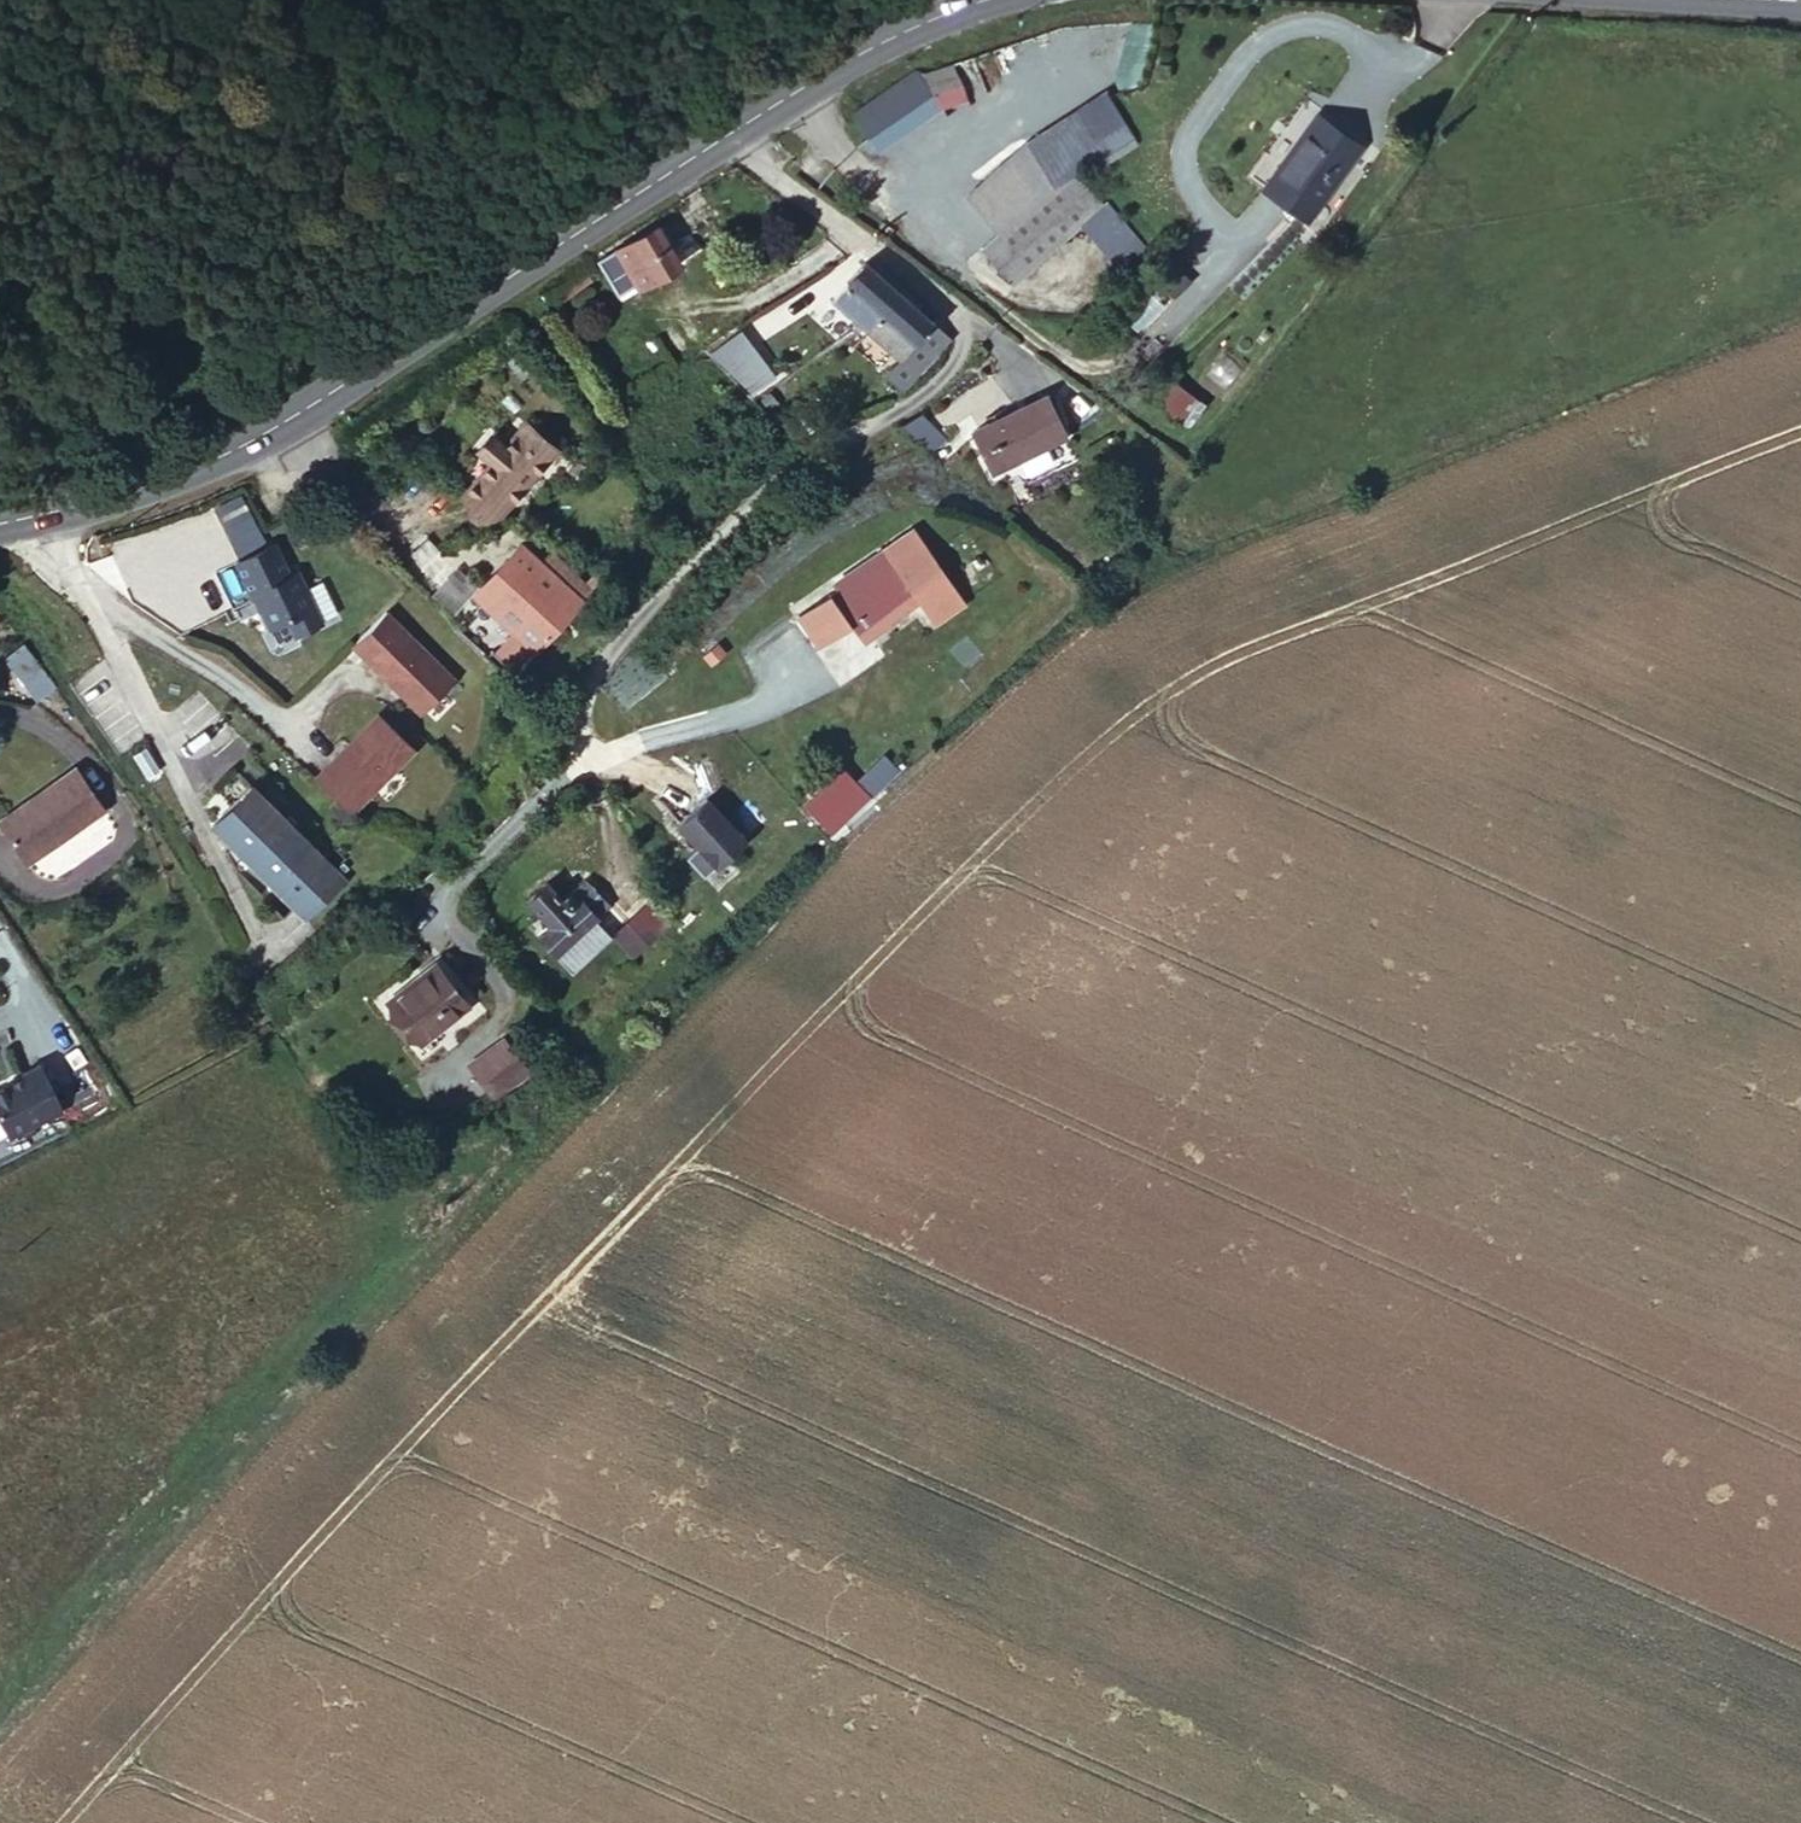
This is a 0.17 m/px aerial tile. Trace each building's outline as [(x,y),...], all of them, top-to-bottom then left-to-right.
[(854,115),(882,151),(941,108),(918,68),(854,115)] [(1017,288),(1081,228),(1105,206),(1076,172),(1135,138),(1106,91),(1030,137),(963,200),(994,238),(984,247),(1017,288)] [(1319,112),(1266,183),(1310,215),(1366,147),(1319,112)] [(1105,206),(1081,228),(1122,274),(1149,250),(1108,203),(1105,206)] [(668,216),(619,245),(598,257),(623,295),(643,282),(648,292),(696,261),(668,216)] [(900,291),(868,260),(830,301),(859,331),(865,327),(900,291)] [(865,327),(914,373),(949,342),(900,291),(865,327)] [(779,378),(742,330),(707,354),(755,397),(779,378)] [(1167,373),(1148,396),(1185,426),(1205,403),(1167,373)] [(974,432),(994,471),(1063,434),(1044,394),(974,432)] [(490,526),(558,455),(528,427),(511,446),(493,430),(479,447),(494,461),(456,498),(490,526)] [(868,607),(877,619),(925,582),(949,612),(975,592),(921,523),(847,580),(852,586),(814,616),(832,640),(863,616),(860,613),(868,607)] [(547,565),(528,545),(478,591),(484,597),(458,620),(487,652),(491,647),(512,670),(584,604),(547,565)] [(273,547),(235,564),(249,597),(252,596),(267,629),(284,622),(291,639),(317,628),(294,577),(288,580),(273,547)] [(387,609),(354,640),(420,711),(453,680),(387,609)] [(27,646),(26,646),(9,660),(39,695),(55,681),(27,646)] [(375,716),(311,775),(342,811),(345,812),(409,753),(395,737),(375,716)] [(854,763),(818,795),(838,817),(874,783),(854,763)] [(77,768),(40,794),(41,796),(33,801),(32,801),(0,825),(0,832),(25,865),(105,805),(77,768)] [(214,825),(310,923),(349,885),(254,787),(214,825)] [(748,840),(708,798),(676,827),(716,870),(748,840)] [(550,957),(568,974),(619,925),(593,898),(572,921),(555,903),(535,922),(559,947),(550,957)] [(388,1006),(423,1044),(483,989),(448,951),(388,1006)] [(470,1065),(494,1101),(531,1075),(505,1039),(470,1065)] [(48,1064),(29,1071),(30,1074),(0,1086),(0,1104),(9,1128),(64,1107),(48,1064)]
